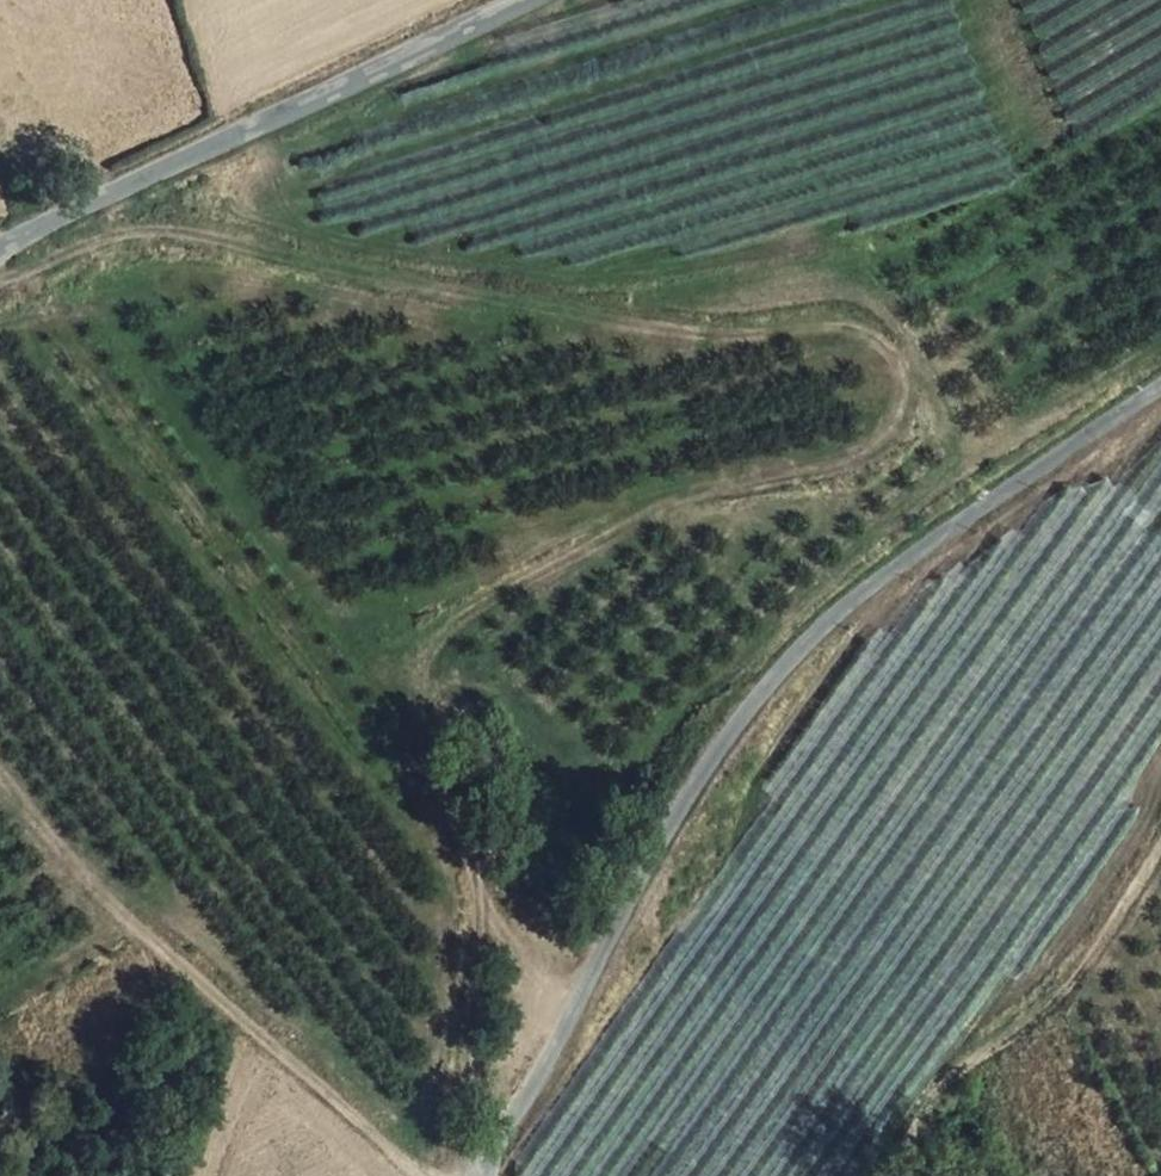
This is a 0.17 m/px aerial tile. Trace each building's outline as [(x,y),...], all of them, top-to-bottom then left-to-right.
[(675,552),(658,559),(665,572),(680,566),(675,552)]
